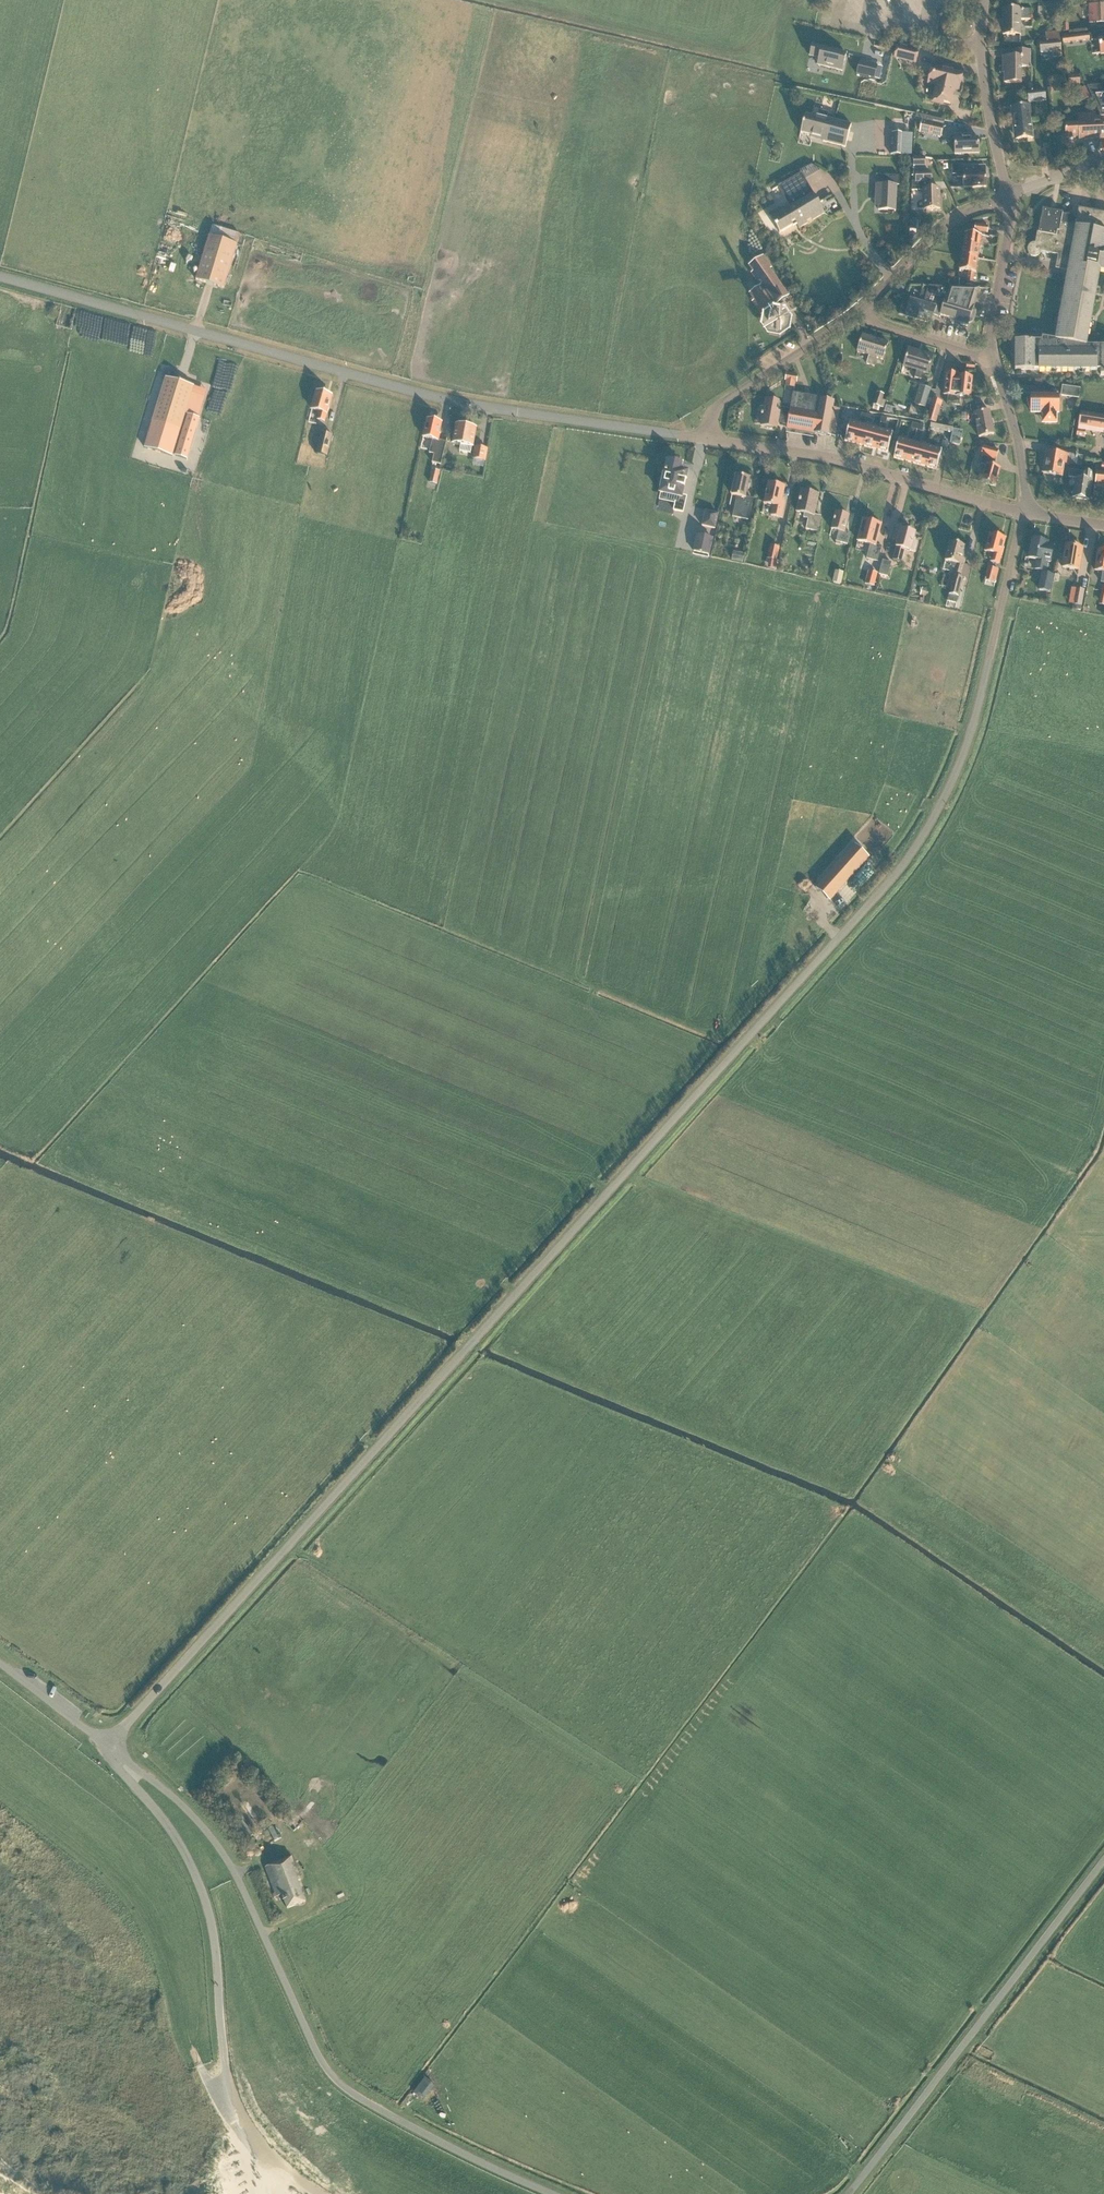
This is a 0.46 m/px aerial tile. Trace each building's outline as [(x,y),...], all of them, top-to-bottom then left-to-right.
[(1038,4),(1038,15),(1047,15),(1047,21),(1058,21),(1057,2),(1056,2),(1049,2),(1049,4),(1038,4)] [(1089,5),(1089,24),(1103,23),(1103,5),(1089,5)] [(1030,21),(1030,11),(1021,11),(1021,9),(1003,9),(1003,35),(1021,35),(1021,21),(1030,21)] [(1046,34),(1046,37),(1039,38),(1040,54),(1052,53),(1053,58),(1062,57),(1061,52),(1059,36),(1058,32),(1046,34)] [(1090,34),(1091,42),(1098,41),(1100,54),(1103,54),(1103,32),(1090,34)] [(1089,35),(1062,38),(1063,44),(1090,41),(1089,35)] [(812,47),(810,57),(819,59),(818,66),(842,72),(846,55),(812,47)] [(918,53),(897,48),(895,58),(916,63),(918,53)] [(1030,67),(1030,51),(1016,51),(1016,58),(1003,58),(1003,69),(1005,69),(1005,84),(1021,84),(1021,67),(1030,67)] [(860,63),(857,75),(874,79),(877,67),(860,63)] [(959,91),(963,74),(932,67),(928,84),(936,86),(932,103),(941,105),(944,103),(950,105),(953,90),(959,91)] [(1068,79),(1069,87),(1080,86),(1079,78),(1068,79)] [(1087,88),(1100,118),(1103,118),(1103,86),(1087,88)] [(1090,99),(1085,89),(1073,94),(1077,105),(1090,99)] [(1044,91),(1028,93),(1029,103),(1045,102),(1044,91)] [(1015,141),(1033,139),(1030,107),(1012,109),(1015,141)] [(1100,118),(1095,118),(1095,114),(1077,115),(1078,123),(1065,124),(1066,138),(1078,137),(1078,140),(1103,139),(1103,118),(1100,118)] [(827,119),(826,119),(811,115),(811,117),(805,115),(801,134),(823,140),(823,142),(845,148),(851,125),(827,119)] [(917,115),(916,120),(922,122),(920,133),(941,138),(945,121),(917,115)] [(892,133),(891,155),(902,156),(903,134),(892,133)] [(971,139),(971,136),(954,136),(955,155),(979,154),(978,139),(971,139)] [(920,158),(920,156),(916,156),(916,157),(913,157),(913,174),(915,174),(916,183),(912,183),(912,191),(923,191),(923,202),(919,202),(918,203),(918,209),(919,210),(923,210),(940,210),(939,189),(929,189),(929,183),(931,182),(930,173),(922,173),(922,167),(926,167),(925,158),(920,158)] [(962,166),(952,166),(952,176),(957,175),(957,178),(963,178),(964,188),(986,188),(985,167),(962,167),(962,166)] [(780,208),(768,215),(779,234),(796,224),(799,229),(808,224),(806,220),(811,217),(813,220),(825,213),(810,189),(805,192),(800,184),(805,180),(801,174),(778,188),(788,205),(781,209),(780,208)] [(879,193),(878,211),(888,211),(888,210),(894,210),(894,211),(895,212),(897,181),(876,181),(876,194),(877,194),(877,193),(879,193)] [(1090,346),(1086,345),(1100,271),(1103,271),(1103,213),(1078,209),(1075,227),(1061,224),(1063,214),(1043,210),(1038,233),(1037,233),(1035,245),(1033,245),(1030,246),(1029,248),(1028,250),(1028,253),(1029,255),(1031,257),(1033,258),(1035,258),(1038,257),(1040,255),(1040,253),(1063,257),(1061,270),(1067,272),(1055,340),(1042,338),(1041,341),(1014,341),(1015,371),(1100,370),(1100,375),(1103,375),(1103,346),(1090,346)] [(910,218),(910,229),(918,230),(919,219),(910,218)] [(965,234),(964,243),(961,258),(977,260),(979,246),(981,236),(984,237),(985,233),(987,233),(988,227),(975,225),(974,235),(965,234)] [(213,226),(210,237),(196,280),(224,289),(237,245),(240,234),(213,226)] [(910,238),(909,242),(912,245),(918,238),(913,234),(912,234),(910,237),(910,238)] [(785,321),(781,316),(775,314),(774,312),(773,308),(775,306),(776,306),(789,297),(770,270),(772,269),(763,256),(748,266),(753,273),(751,274),(753,277),(760,287),(749,294),(754,301),(752,302),(761,316),(765,313),(769,319),(768,324),(772,330),(778,331),(784,328),(785,321)] [(975,273),(977,260),(961,258),(959,270),(968,272),(966,286),(972,287),(972,281),(974,273),(975,273)] [(910,300),(909,305),(902,303),(898,315),(905,317),(930,325),(933,316),(942,288),(928,287),(925,297),(926,297),(923,304),(910,300)] [(973,322),(976,312),(973,309),(974,307),(973,307),(979,289),(942,288),(933,316),(940,318),(941,315),(955,320),(955,322),(968,326),(969,323),(973,322)] [(874,367),(875,364),(876,359),(883,361),(888,344),(862,336),(857,353),(869,356),(866,365),(874,367)] [(909,350),(904,364),(903,367),(917,371),(915,378),(920,380),(923,373),(928,374),(933,357),(909,350)] [(798,375),(786,373),(785,382),(797,384),(798,375)] [(970,398),(972,378),(956,376),(956,375),(947,373),(944,395),(948,396),(947,404),(959,406),(960,397),(970,398)] [(153,422),(145,448),(172,457),(173,456),(187,460),(200,419),(185,414),(194,387),(166,378),(153,422)] [(926,408),(931,391),(932,390),(920,386),(914,405),(926,409),(926,408)] [(1078,399),(1080,389),(1079,389),(1079,390),(1063,387),(1061,396),(1078,399)] [(203,412),(208,390),(198,388),(193,410),(203,412)] [(936,392),(931,391),(926,408),(930,409),(932,406),(936,392)] [(328,407),(331,396),(317,392),(312,410),(320,412),(318,420),(325,422),(327,414),(328,415),(330,407),(328,407)] [(884,395),(877,393),(873,406),(874,406),(872,410),(879,412),(881,407),(883,408),(885,401),(883,400),(884,395)] [(790,411),(787,425),(787,429),(828,436),(834,401),(793,394),(790,411)] [(1058,395),(1031,395),(1031,398),(1026,399),(1029,410),(1031,410),(1031,413),(1042,413),(1045,423),(1046,423),(1056,423),(1056,413),(1058,413),(1058,395)] [(779,404),(765,401),(764,409),(760,408),(757,426),(766,427),(767,429),(771,430),(773,428),(777,429),(778,423),(787,425),(790,411),(778,408),(779,404)] [(983,413),(981,405),(969,407),(971,417),(974,416),(979,438),(994,435),(989,412),(983,413)] [(895,409),(886,406),(884,413),(893,416),(895,409)] [(932,406),(930,409),(927,422),(935,424),(940,408),(932,406)] [(1078,426),(1079,426),(1086,427),(1103,430),(1103,417),(1081,413),(1078,426)] [(446,443),(439,441),(440,435),(439,435),(442,423),(428,420),(424,438),(431,440),(429,448),(431,448),(429,454),(434,455),(432,464),(441,466),(446,443)] [(850,422),(845,442),(848,442),(859,446),(864,426),(850,422)] [(932,424),(931,429),(951,433),(953,429),(932,424)] [(456,425),(453,444),(462,445),(460,452),(470,453),(471,447),(473,447),(476,429),(456,425)] [(864,426),(859,446),(867,448),(873,449),(878,430),(864,426)] [(878,430),(873,449),(887,453),(893,434),(878,430)] [(953,430),(950,443),(960,445),(963,432),(953,430)] [(332,436),(322,433),(320,438),(319,443),(316,454),(326,457),(332,436)] [(899,439),(894,459),(908,462),(913,443),(899,439)] [(913,443),(908,462),(922,466),(927,447),(913,443)] [(488,450),(485,449),(475,447),(473,459),(482,460),(486,461),(488,450)] [(927,447),(922,466),(936,470),(942,451),(927,447)] [(993,468),(995,460),(998,451),(984,447),(981,457),(983,458),(981,464),(986,466),(981,483),(995,487),(1000,470),(993,468)] [(1045,459),(1043,474),(1061,477),(1064,464),(1069,465),(1069,466),(1076,467),(1077,458),(1071,457),(1071,456),(1046,452),(1045,459)] [(674,511),(683,513),(686,497),(682,497),(687,473),(681,471),(682,465),(667,462),(665,473),(663,473),(660,487),(662,488),(660,494),(677,497),(674,511)] [(430,483),(436,485),(440,472),(433,470),(430,483)] [(1070,471),(1069,478),(1076,479),(1073,498),(1088,501),(1090,488),(1091,489),(1093,474),(1085,473),(1070,471)] [(1096,472),(1095,484),(1103,486),(1103,473),(1096,472)] [(738,497),(736,508),(733,518),(747,521),(751,499),(745,498),(749,480),(736,477),(731,496),(738,497)] [(780,518),(784,502),(781,502),(784,487),(768,484),(763,505),(768,506),(768,508),(772,509),(771,516),(780,518)] [(819,495),(801,491),(797,512),(804,514),(803,518),(808,519),(806,530),(818,532),(821,517),(814,516),(819,495)] [(702,526),(715,529),(718,515),(705,512),(702,526)] [(845,533),(849,517),(836,513),(831,530),(839,532),(837,542),(847,545),(850,534),(845,533)] [(875,545),(880,525),(863,521),(858,541),(870,545),(866,558),(877,561),(881,547),(875,545)] [(907,528),(897,526),(893,540),(897,541),(895,548),(896,548),(893,560),(902,562),(905,550),(915,552),(917,543),(913,542),(915,534),(907,532),(907,528)] [(1002,548),(1004,538),(997,537),(997,535),(994,534),(992,535),(990,535),(986,552),(993,554),(991,562),(999,565),(1001,556),(1002,556),(1004,549),(1002,548)] [(709,555),(713,539),(697,536),(694,552),(709,555)] [(1035,569),(1043,571),(1046,572),(1048,562),(1051,563),(1054,546),(1047,545),(1047,543),(1033,540),(1029,559),(1037,561),(1035,569)] [(969,567),(964,565),(966,556),(963,555),(965,547),(950,543),(945,561),(952,563),(951,567),(952,567),(950,575),(947,588),(950,589),(947,602),(956,604),(963,578),(966,579),(969,567)] [(777,562),(780,548),(770,546),(767,559),(777,562)] [(1062,568),(1078,571),(1082,549),(1066,546),(1062,568)] [(1098,551),(1095,571),(1102,572),(1101,581),(1103,581),(1103,552),(1098,551)] [(744,555),(734,553),(732,561),(743,563),(744,555)] [(888,578),(892,563),(882,561),(879,575),(888,578)] [(995,584),(999,570),(987,567),(984,581),(995,584)] [(843,572),(835,571),(832,583),(841,584),(843,572)] [(869,571),(865,584),(874,587),(877,574),(869,571)] [(1053,576),(1043,574),(1039,591),(1050,593),(1053,576)] [(929,590),(922,588),(920,596),(927,598),(929,590)] [(1082,607),(1085,591),(1075,589),(1073,606),(1081,607),(1082,607)] [(830,902),(870,857),(855,844),(815,888),(830,902)] [(243,1844),(254,1835),(243,1821),(232,1830),(243,1844)] [(292,1857),(265,1867),(275,1893),(273,1894),(274,1898),(282,1895),(287,1909),(306,1902),(298,1881),(301,1880),(292,1857)] [(426,2078),(416,2092),(423,2097),(433,2083),(426,2078)]
